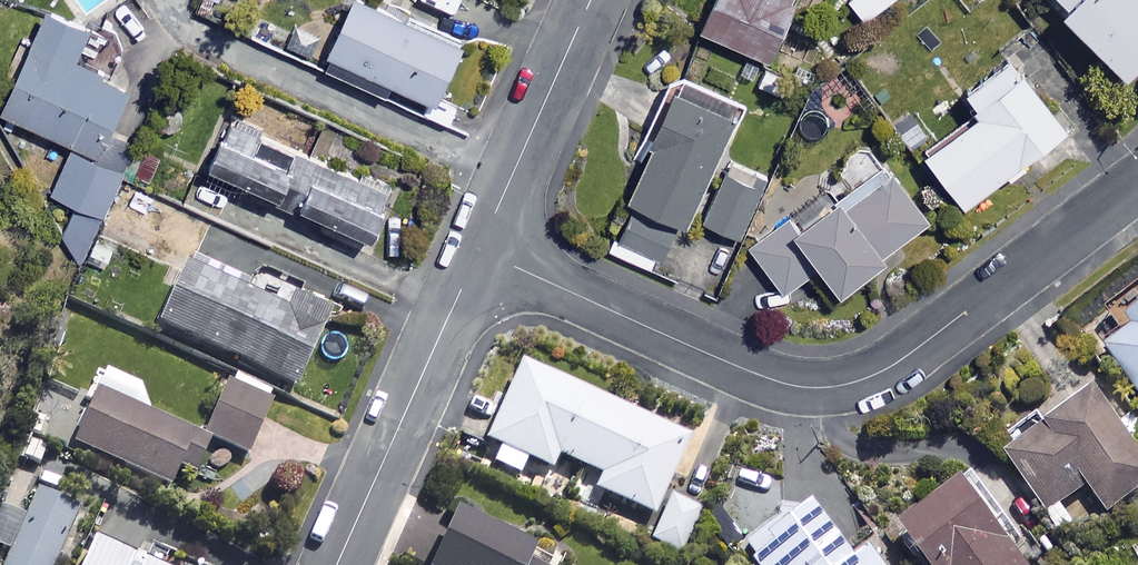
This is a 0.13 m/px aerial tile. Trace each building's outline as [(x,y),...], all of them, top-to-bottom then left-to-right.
[(320,65),(384,95),(391,79),(433,99),(462,37),(444,29),(453,10),(432,0),(350,0),(320,65)] [(701,29),(765,56),(788,0),(713,0),(701,29)] [(1057,2),(1122,70),(1137,54),(1137,0),(1059,0),(1057,2)] [(76,203),(62,236),(79,267),(134,139),(109,129),(128,83),(75,60),(91,22),(48,4),(3,111),(73,141),(51,192),(76,203)] [(1062,125),(1006,53),(963,86),(979,107),(922,150),(963,202),(1062,125)] [(735,97),(674,71),(623,193),(684,219),(735,97)] [(277,192),(299,144),(228,114),(207,162),(277,192)] [(869,140),(838,165),(851,181),(796,225),(787,215),(747,246),(783,292),(818,264),(837,289),(929,216),(869,140)] [(166,153),(144,144),(131,174),(153,183),(166,153)] [(299,144),(277,192),(273,203),(292,211),(296,201),(368,232),(390,184),(299,144)] [(765,175),(730,158),(702,217),(737,234),(765,175)] [(674,220),(632,203),(611,253),(653,271),(674,220)] [(246,292),(184,265),(158,324),(294,385),(328,308),(253,275),(246,292)] [(1127,320),(1135,331),(1108,352),(1137,392),(1137,312),(1127,320)] [(687,439),(520,364),(486,440),(551,470),(557,456),(602,476),(595,491),(653,516),(687,439)] [(272,390),(231,373),(205,436),(246,453),(272,390)] [(210,440),(97,392),(74,445),(170,485),(181,460),(198,467),(210,440)] [(1070,498),(1087,486),(1107,514),(1137,493),(1137,454),(1095,393),(1046,428),(1036,414),(997,441),(1062,533),(1084,518),(1070,498)] [(499,452),(461,434),(453,452),(491,469),(499,452)] [(968,475),(902,525),(931,564),(1036,564),(968,475)] [(38,483),(24,517),(0,508),(0,547),(12,552),(7,564),(55,564),(81,501),(38,483)] [(700,506),(669,494),(652,536),(683,549),(700,506)] [(816,502),(750,552),(759,564),(885,564),(873,549),(859,560),(816,502)] [(454,512),(429,564),(529,564),(523,562),(530,547),(454,512)] [(92,541),(82,564),(145,564),(92,541)]
